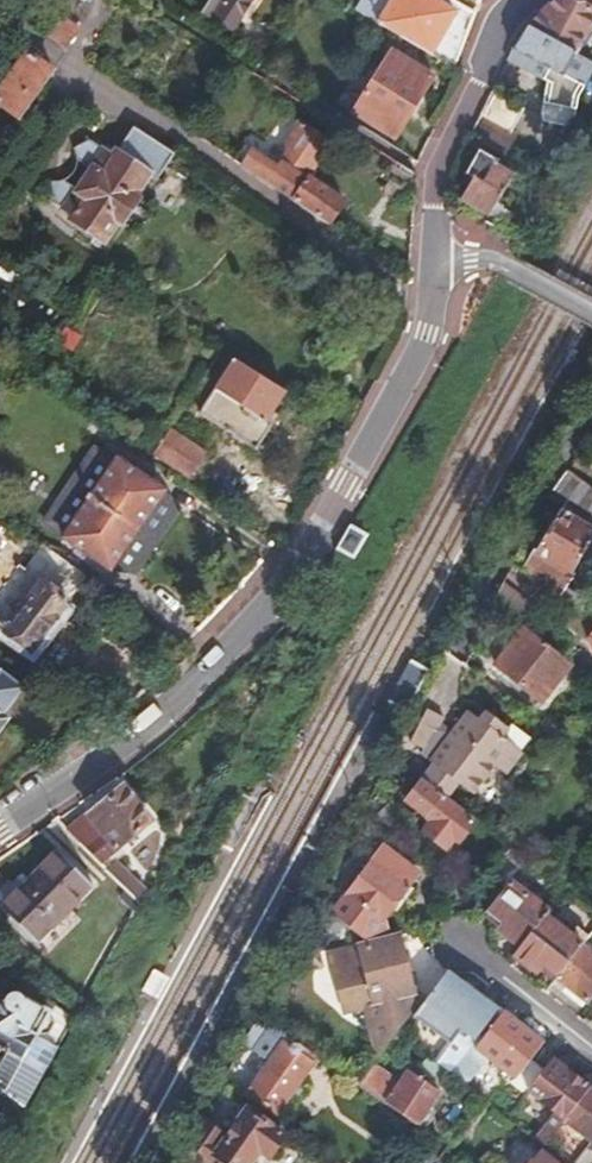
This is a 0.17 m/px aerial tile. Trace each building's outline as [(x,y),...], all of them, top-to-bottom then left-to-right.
[(206,9),(215,15),(237,29),(254,0),(212,0),(206,9)] [(476,13),(458,3),(453,10),(435,0),(393,0),(392,2),(388,0),(370,0),(363,13),(456,66),(476,13)] [(529,25),(561,44),(573,52),(591,22),(591,0),(556,0),(529,25)] [(79,28),(57,12),(43,31),(64,47),(79,28)] [(529,25),(513,48),(508,60),(548,77),(534,103),(564,120),(576,98),(591,72),(591,64),(573,52),(561,44),(529,25)] [(394,52),(356,112),(399,138),(435,76),(394,52)] [(15,69),(0,90),(0,104),(18,117),(41,86),(52,70),(44,64),(29,53),(17,69),(16,68),(15,69)] [(239,64),(227,56),(220,67),(227,72),(235,70),(239,64)] [(488,101),(470,137),(504,158),(519,134),(513,130),(527,108),(500,91),(493,104),(488,101)] [(564,120),(534,103),(532,112),(557,126),(564,120)] [(243,164),(330,221),(345,200),(308,175),(332,138),(306,122),(300,118),(284,142),(287,151),(278,165),(253,149),(246,144),(235,160),(243,164)] [(184,121),(181,124),(212,144),(215,139),(200,129),(199,130),(184,121)] [(97,233),(106,239),(119,219),(125,222),(139,202),(134,197),(155,166),(165,172),(177,153),(137,126),(121,150),(110,142),(107,147),(85,132),(76,146),(76,147),(76,148),(77,148),(77,149),(77,150),(78,150),(78,151),(78,152),(78,153),(79,154),(79,155),(79,156),(79,157),(94,168),(80,188),(65,178),(64,178),(63,178),(62,178),(61,178),(61,179),(60,179),(59,179),(58,179),(57,179),(56,179),(55,179),(54,179),(51,198),(75,215),(73,217),(97,233)] [(475,177),(462,200),(489,216),(513,178),(496,167),(499,162),(482,152),(468,173),(475,177)] [(417,175),(396,162),(394,165),(387,161),(382,170),(383,173),(388,176),(386,179),(389,181),(387,184),(386,185),(386,186),(385,186),(384,186),(383,186),(382,187),(397,197),(402,189),(415,198),(417,175)] [(100,247),(106,239),(97,233),(92,241),(100,247)] [(62,325),(52,343),(71,353),(81,336),(62,325)] [(275,404),(285,389),(238,359),(203,410),(260,448),(279,418),(270,412),(275,404)] [(285,410),(275,404),(270,412),(279,418),(285,410)] [(173,431),(159,452),(189,473),(203,452),(173,431)] [(94,445),(69,480),(89,494),(113,460),(94,445)] [(113,460),(89,494),(155,540),(175,512),(155,498),(162,489),(116,456),(113,460)] [(554,490),(564,496),(591,514),(591,485),(567,469),(554,490)] [(89,494),(69,480),(44,515),(64,529),(89,494)] [(155,540),(89,494),(64,529),(62,531),(109,565),(115,556),(134,570),(155,540)] [(523,570),(579,607),(584,599),(561,583),(591,529),(591,514),(564,496),(523,570)] [(352,524),(337,547),(353,556),(367,534),(352,524)] [(86,573),(40,541),(6,586),(15,593),(0,613),(0,617),(9,624),(1,634),(29,654),(86,573)] [(492,601),(495,603),(526,626),(538,611),(502,582),(492,601)] [(572,663),(526,626),(495,666),(510,677),(504,684),(537,709),(572,663)] [(415,657),(389,695),(407,707),(434,667),(415,657)] [(0,713),(5,707),(15,694),(20,687),(0,672),(0,713)] [(20,698),(15,694),(5,707),(11,710),(20,698)] [(416,735),(432,744),(445,723),(449,715),(433,707),(416,735)] [(445,796),(446,797),(458,782),(473,793),(495,764),(507,774),(524,752),(503,735),(510,727),(491,712),(484,720),(473,711),(456,731),(440,750),(432,760),(434,762),(422,778),(445,796)] [(432,744),(440,750),(456,731),(445,723),(432,744)] [(382,777),(376,782),(374,785),(388,799),(395,793),(382,777)] [(442,800),(445,796),(422,778),(403,801),(430,823),(421,834),(443,852),(452,841),(457,845),(473,826),(442,800)] [(84,849),(99,865),(150,822),(121,787),(87,815),(102,834),(84,849)] [(62,828),(84,849),(102,834),(87,815),(84,811),(62,828)] [(357,907),(343,927),(364,944),(382,939),(380,926),(392,912),(395,914),(411,894),(407,890),(419,876),(381,846),(343,896),(357,907)] [(528,861),(512,848),(491,875),(507,889),(512,882),(528,861)] [(0,885),(0,908),(37,943),(91,888),(55,852),(27,880),(20,874),(10,885),(5,881),(0,885)] [(507,889),(489,911),(505,923),(500,930),(521,947),(546,915),(549,912),(512,882),(507,889)] [(489,911),(484,918),(500,930),(505,923),(489,911)] [(521,947),(514,957),(535,973),(542,965),(557,977),(581,945),(560,929),(561,927),(546,915),(521,947)] [(395,1032),(424,995),(410,980),(408,972),(412,971),(408,956),(404,956),(399,941),(358,952),(333,958),(347,1013),(368,1007),(375,1059),(395,1032)] [(581,945),(557,977),(555,980),(565,988),(560,993),(581,1008),(591,994),(591,954),(581,945)] [(447,973),(446,973),(415,1012),(418,1022),(449,1046),(435,1063),(450,1074),(473,1044),(498,1011),(448,974),(447,973)] [(555,980),(550,985),(560,993),(565,988),(555,980)] [(20,1111),(51,1055),(32,1044),(40,1046),(51,1026),(43,1021),(46,1016),(22,1004),(20,1007),(18,1006),(15,1004),(12,1004),(8,1005),(5,1007),(3,1004),(0,1006),(0,1096),(20,1111)] [(498,1011),(473,1044),(515,1077),(513,1080),(526,1091),(527,1091),(544,1068),(530,1057),(541,1042),(499,1010),(498,1011)] [(275,1109),(315,1056),(260,1018),(257,1022),(255,1020),(249,1027),(251,1029),(243,1039),(268,1059),(246,1088),(275,1109)] [(450,1074),(435,1063),(429,1058),(421,1068),(448,1088),(455,1078),(450,1074)] [(566,1069),(552,1059),(544,1068),(527,1091),(537,1099),(563,1120),(590,1087),(566,1068),(566,1069)] [(385,1104),(415,1125),(439,1091),(409,1070),(400,1083),(372,1063),(355,1084),(371,1094),(385,1104)] [(590,1087),(563,1120),(591,1142),(591,1140),(591,1088),(590,1087)] [(252,1100),(248,1106),(284,1133),(288,1127),(252,1100)] [(214,1150),(231,1162),(250,1162),(261,1148),(268,1154),(284,1133),(248,1106),(214,1150)] [(591,1159),(591,1154),(580,1148),(572,1162),(590,1162),(591,1159)] [(527,1162),(557,1162),(538,1149),(527,1162)] [(196,1152),(188,1162),(210,1162),(196,1152)]
